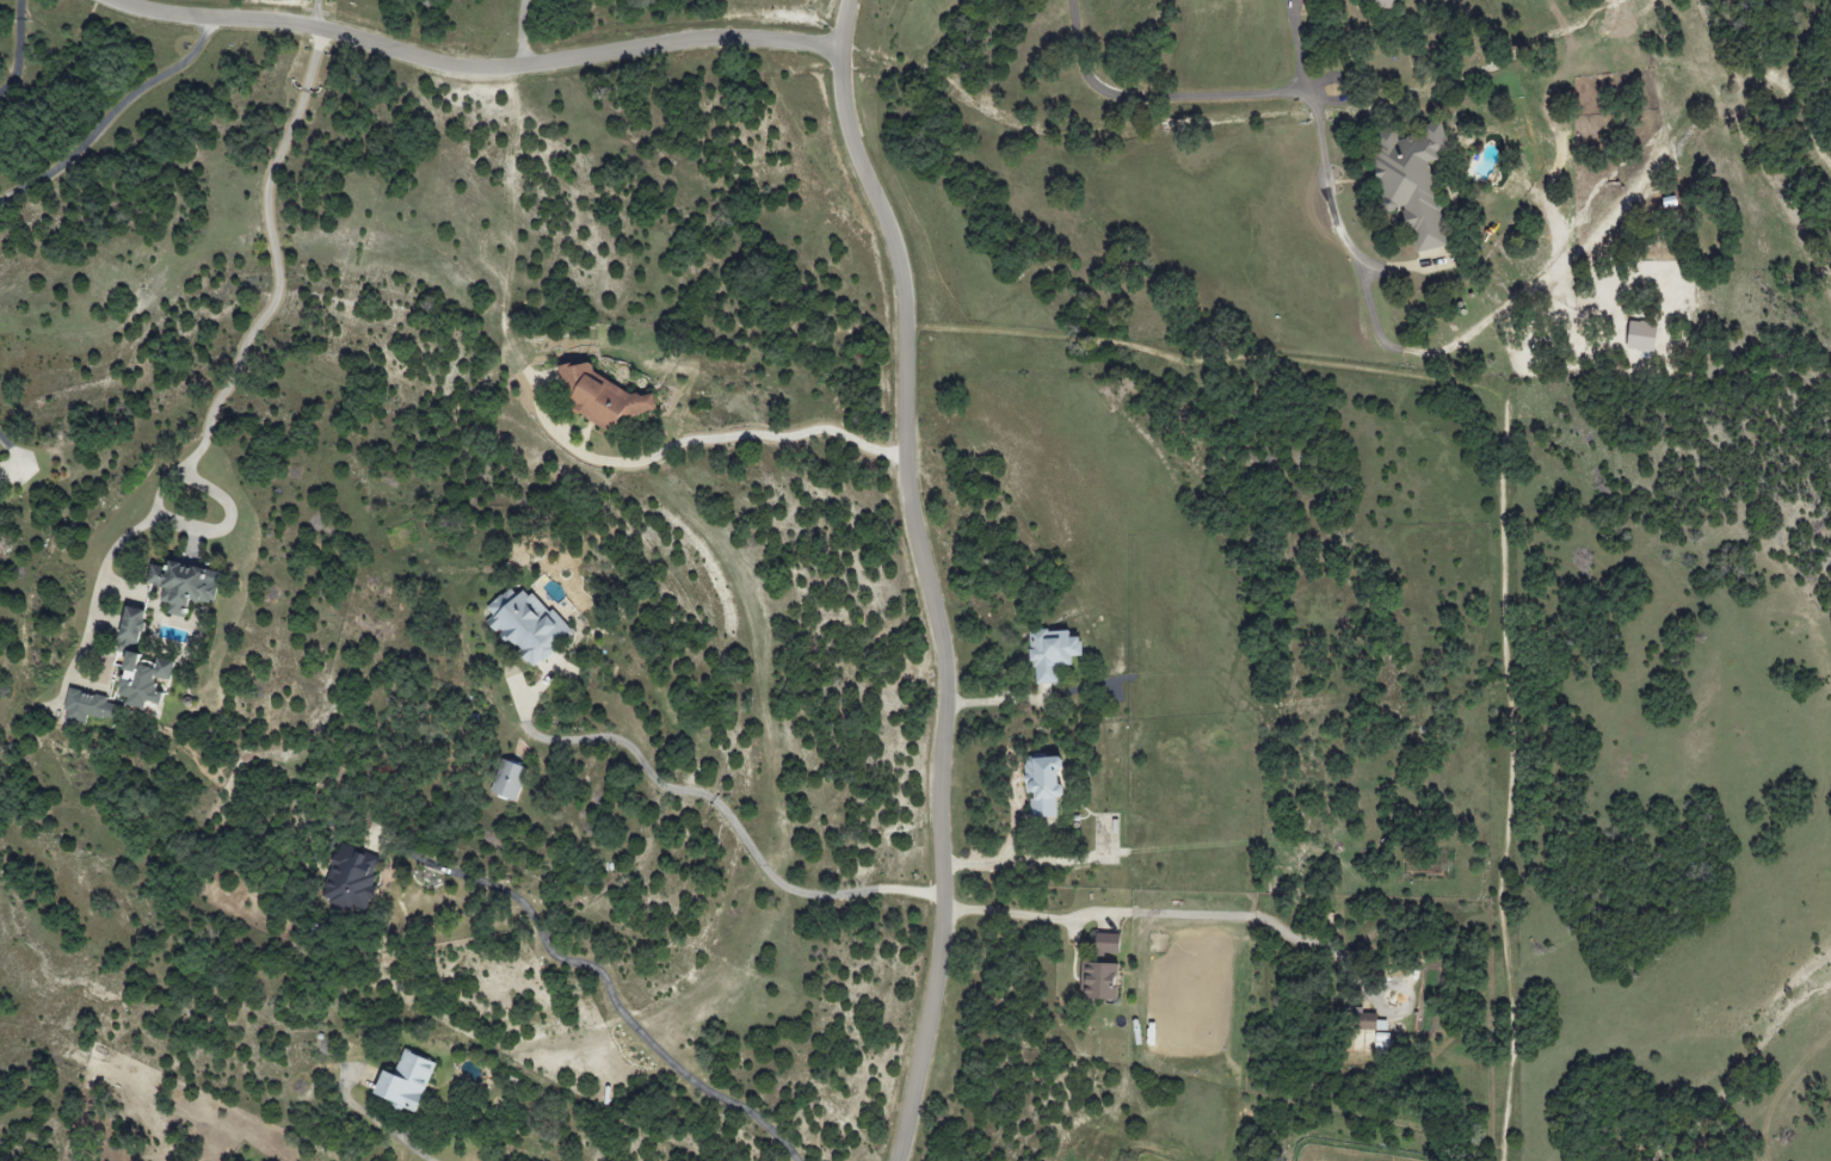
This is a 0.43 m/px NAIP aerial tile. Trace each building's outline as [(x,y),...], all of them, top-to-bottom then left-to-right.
[(1361,9),(1394,6),(1393,0),(1361,0),(1361,9)] [(1447,247),(1441,221),(1442,219),(1439,206),(1437,202),(1439,190),(1433,189),(1427,161),(1449,157),(1442,123),(1421,127),(1419,137),(1410,136),(1400,138),(1399,130),(1384,128),(1376,130),(1371,163),(1371,166),(1371,170),(1377,200),(1404,204),(1404,209),(1413,254),(1447,247)] [(1657,324),(1629,321),(1626,350),(1654,353),(1657,324)] [(657,411),(653,393),(642,396),(636,393),(632,393),(593,373),(590,361),(572,366),(568,363),(556,366),(562,390),(572,395),(565,407),(607,429),(615,428),(620,419),(657,411)] [(219,568),(151,560),(148,584),(163,586),(161,602),(169,603),(168,615),(185,617),(187,600),(214,603),(219,568)] [(486,621),(533,670),(571,634),(526,586),(517,595),(509,587),(487,608),(493,615),(486,621)] [(139,656),(147,611),(125,607),(116,651),(125,653),(122,671),(133,673),(132,681),(121,679),(118,695),(127,697),(126,706),(143,709),(144,701),(160,704),(162,693),(154,692),(157,678),(170,681),(174,662),(139,656)] [(1031,631),(1033,684),(1058,683),(1057,666),(1071,665),(1071,657),(1081,657),(1081,638),(1069,638),(1068,630),(1031,631)] [(64,718),(86,722),(88,715),(119,721),(122,706),(107,703),(108,697),(69,689),(64,718)] [(1031,818),(1057,818),(1057,798),(1060,798),(1059,757),(1024,758),(1025,793),(1030,793),(1031,818)] [(492,795),(517,800),(525,766),(499,760),(492,795)] [(380,858),(340,843),(320,898),(366,915),(376,887),(374,886),(378,875),(374,874),(380,858)] [(1386,1022),(1376,1022),(1376,1014),(1357,1013),(1357,1030),(1386,1030),(1386,1022)] [(435,1061),(404,1050),(394,1074),(382,1069),(372,1094),(417,1111),(435,1061)]
